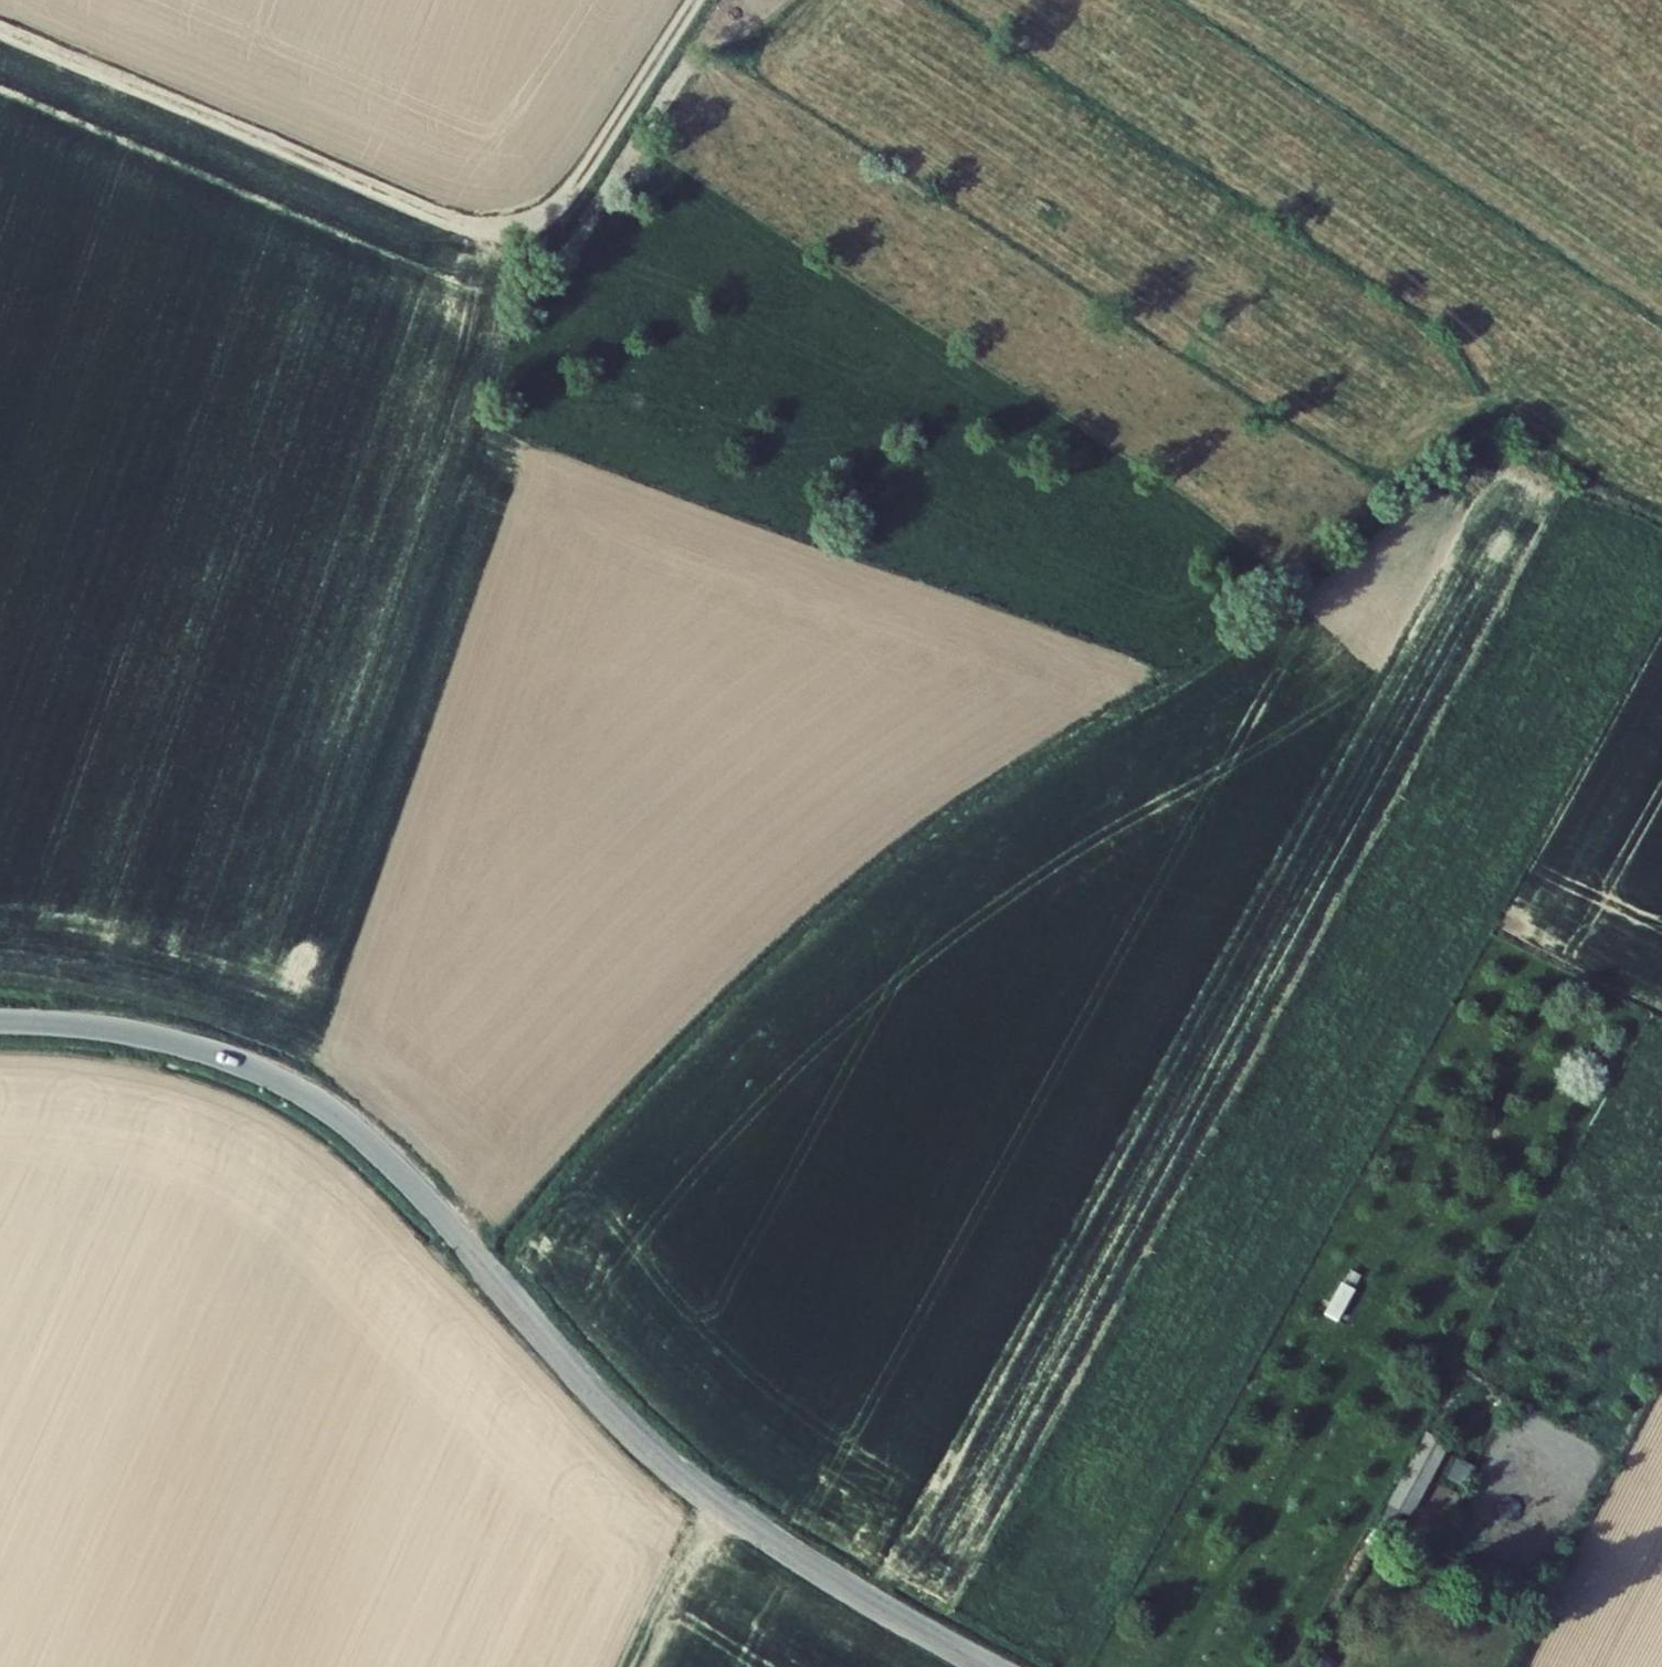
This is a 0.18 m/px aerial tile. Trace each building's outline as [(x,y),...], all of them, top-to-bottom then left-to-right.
[(1339,1282),(1327,1314),(1339,1318),(1351,1287),(1339,1282)] [(1388,1509),(1415,1520),(1449,1439),(1422,1428),(1388,1509)]
